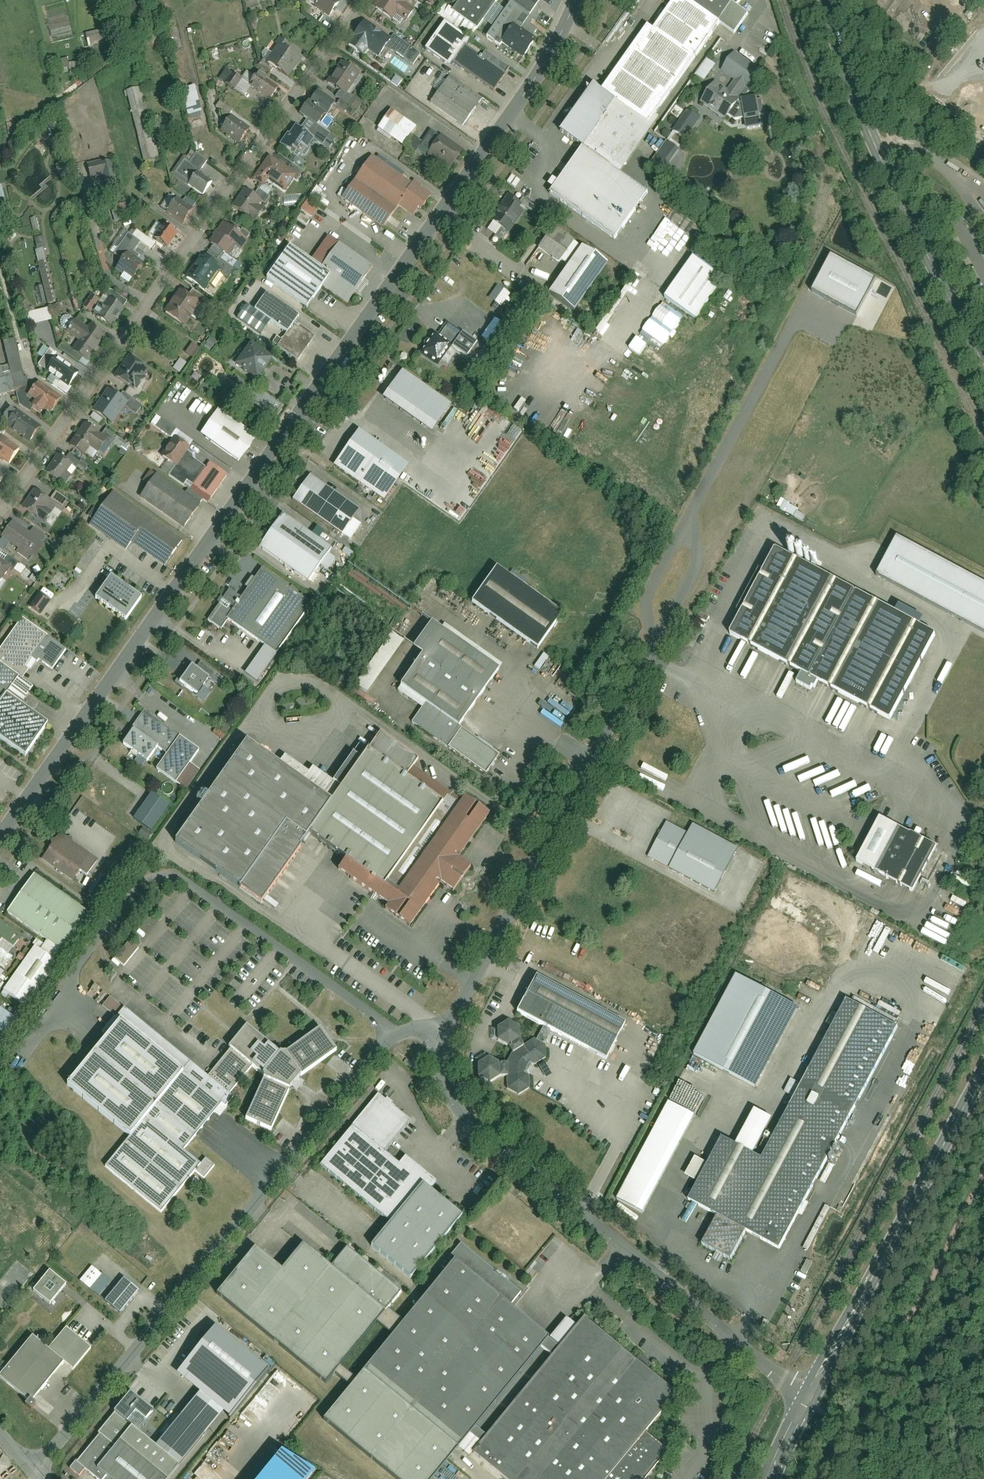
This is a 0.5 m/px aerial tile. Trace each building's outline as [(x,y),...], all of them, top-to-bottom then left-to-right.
[(247,9),(271,3),(270,0),(245,0),(247,9)] [(330,16),(339,3),(334,0),(318,0),(314,5),(330,16)] [(374,7),(393,20),(397,14),(408,21),(415,11),(403,3),(406,0),(379,0),(374,7)] [(452,9),(477,26),(495,0),(458,0),(452,9)] [(509,0),(486,33),(500,43),(499,44),(520,59),(535,37),(518,26),(536,0),(508,0),(509,0)] [(548,196),(613,241),(644,196),(617,178),(657,120),(652,117),(716,25),(733,36),(746,16),(735,8),(741,0),(677,0),(653,33),(608,98),(591,86),(557,135),(579,150),(548,196)] [(348,45),(365,56),(368,51),(381,59),(393,41),(365,21),(348,45)] [(452,67),(455,62),(496,91),(508,75),(467,47),(471,41),(446,23),(427,50),(452,67)] [(108,39),(104,27),(87,31),(90,44),(108,39)] [(288,77),(301,59),(280,44),(267,62),(288,77)] [(714,83),(701,102),(731,123),(743,121),(745,131),(762,128),(760,117),(764,117),(761,98),(757,99),(757,96),(740,98),(747,87),(751,90),(763,71),(735,53),(723,72),(735,79),(728,91),(714,83)] [(69,57),(59,59),(61,70),(72,67),(69,57)] [(698,75),(708,81),(718,64),(709,58),(698,75)] [(342,62),(327,83),(346,96),(360,75),(342,62)] [(251,87),(270,100),(279,86),(261,73),(251,87)] [(445,79),(429,102),(462,126),(479,102),(445,79)] [(202,114),(195,83),(179,87),(186,117),(202,114)] [(158,156),(141,87),(126,91),(143,160),(158,156)] [(307,118),(318,126),(334,102),(319,92),(312,102),(308,99),(299,113),(307,118)] [(220,103),(218,107),(229,113),(231,109),(220,103)] [(389,109),(377,126),(402,144),(415,127),(389,109)] [(700,119),(688,111),(674,132),(686,140),(700,119)] [(239,144),(250,129),(231,116),(220,131),(239,144)] [(286,131),(277,145),(297,160),(313,138),(321,144),(328,134),(318,126),(307,118),(300,128),(296,125),(290,134),(286,131)] [(465,151),(440,134),(426,154),(451,171),(465,151)] [(667,139),(652,165),(663,172),(678,146),(667,139)] [(202,195),(211,182),(198,173),(206,161),(191,150),(186,158),(184,156),(172,174),(202,195)] [(369,150),(338,194),(377,220),(392,198),(410,210),(425,189),(369,150)] [(297,174),(268,156),(253,179),(264,187),(268,181),(286,192),(297,174)] [(100,160),(86,163),(90,178),(104,174),(108,190),(119,187),(112,160),(101,163),(100,160)] [(244,190),(233,208),(254,222),(262,209),(258,206),(261,201),(244,190)] [(183,223),(192,208),(176,198),(167,212),(183,223)] [(301,210),(313,218),(321,206),(309,199),(301,210)] [(505,199),(490,221),(507,232),(522,211),(505,199)] [(248,239),(222,223),(210,243),(230,255),(236,246),(242,249),(248,239)] [(166,248),(176,234),(162,224),(153,238),(166,248)] [(555,227),(540,248),(567,266),(547,294),(574,312),(608,264),(555,227)] [(116,271),(133,281),(144,263),(137,259),(138,256),(133,252),(138,242),(129,237),(117,257),(122,261),(116,271)] [(288,247),(266,278),(307,307),(321,287),(346,305),(371,269),(338,245),(321,270),(288,247)] [(46,303),(57,300),(43,248),(33,250),(46,303)] [(218,270),(199,256),(184,278),(204,291),(218,270)] [(812,292),(857,316),(877,280),(832,256),(812,292)] [(697,259),(669,298),(699,319),(727,281),(697,259)] [(509,301),(513,294),(499,285),(490,298),(503,307),(508,301),(509,301)] [(186,328),(201,305),(179,291),(164,314),(186,328)] [(92,294),(85,307),(92,311),(99,298),(92,294)] [(263,295),(251,311),(284,333),(274,347),(295,362),(312,337),(292,323),(296,318),(263,295)] [(114,325),(124,308),(107,297),(96,315),(114,325)] [(664,349),(685,316),(664,302),(643,335),(664,349)] [(25,314),(29,326),(52,320),(49,307),(25,314)] [(434,330),(429,327),(415,348),(432,359),(444,342),(477,364),(488,348),(443,317),(434,330)] [(496,318),(484,339),(496,345),(508,324),(496,318)] [(104,338),(74,319),(65,334),(78,342),(72,352),(88,363),(104,338)] [(486,322),(478,333),(483,337),(491,326),(486,322)] [(632,349),(643,356),(651,345),(640,338),(632,349)] [(30,388),(27,377),(24,378),(15,340),(3,343),(8,364),(0,366),(0,395),(30,388)] [(252,346),(237,368),(259,383),(274,362),(252,346)] [(68,387),(79,373),(71,367),(72,365),(50,349),(38,367),(68,387)] [(136,391),(149,369),(128,356),(115,377),(136,391)] [(181,373),(187,363),(181,359),(174,369),(181,373)] [(454,406),(405,372),(386,399),(435,433),(454,406)] [(62,397),(38,381),(26,398),(36,404),(33,409),(42,414),(44,411),(50,415),(62,397)] [(127,402),(107,389),(92,412),(112,425),(127,402)] [(39,427),(15,411),(4,428),(28,444),(39,427)] [(219,414),(202,438),(238,464),(255,440),(219,414)] [(83,423),(68,445),(85,456),(90,449),(98,454),(107,439),(83,423)] [(361,433),(337,469),(385,501),(409,465),(361,433)] [(19,448),(1,437),(0,439),(0,457),(9,463),(19,448)] [(186,480),(210,495),(224,474),(207,463),(205,467),(191,458),(191,454),(187,451),(189,448),(173,438),(160,456),(175,466),(170,475),(183,484),(186,480)] [(116,447),(127,454),(132,446),(121,439),(116,447)] [(72,464),(56,455),(45,474),(60,483),(72,464)] [(157,477),(140,500),(182,530),(199,508),(157,477)] [(311,478),(295,501),(350,541),(360,526),(352,521),(358,512),(311,478)] [(51,500),(33,490),(21,509),(45,523),(54,507),(60,510),(66,499),(55,493),(51,500)] [(113,493),(90,526),(124,550),(129,542),(162,565),(180,539),(113,493)] [(782,499),(778,507),(805,521),(809,513),(782,499)] [(29,562),(47,534),(33,525),(29,531),(12,520),(1,537),(19,548),(16,553),(29,562)] [(286,520),(263,552),(309,584),(331,552),(286,520)] [(898,538),(878,576),(983,633),(983,584),(898,538)] [(774,554),(731,637),(890,721),(934,639),(774,554)] [(10,567),(0,560),(0,581),(10,567)] [(227,589),(207,620),(220,628),(227,618),(277,652),(311,602),(261,568),(241,598),(227,589)] [(496,570),(473,602),(539,648),(561,616),(496,570)] [(110,578),(95,599),(125,619),(139,597),(110,578)] [(39,591),(30,607),(43,615),(52,599),(39,591)] [(0,650),(0,735),(22,750),(42,721),(5,696),(45,637),(21,620),(0,650)] [(428,656),(405,689),(430,706),(417,724),(490,774),(502,756),(462,729),(503,670),(436,624),(418,650),(428,656)] [(770,689),(781,664),(755,652),(744,678),(770,689)] [(192,665),(181,681),(200,694),(211,678),(192,665)] [(845,717),(850,703),(839,699),(830,723),(838,726),(840,721),(834,719),(836,713),(845,717)] [(144,715),(122,746),(148,764),(158,750),(167,756),(157,771),(176,784),(198,752),(144,715)] [(262,901),(311,830),(352,859),(345,870),(396,905),(392,909),(415,925),(443,884),(455,892),(473,866),(458,856),(487,815),(453,791),(446,801),(360,742),(331,783),(339,788),(330,801),(247,745),(179,843),(262,901)] [(644,762),(636,778),(660,790),(668,774),(644,762)] [(155,831),(173,804),(155,791),(136,818),(155,831)] [(928,809),(920,828),(926,830),(934,811),(928,809)] [(878,820),(854,863),(910,894),(934,851),(878,820)] [(667,823),(648,859),(716,894),(739,850),(694,827),(690,835),(667,823)] [(63,833),(45,860),(75,881),(81,873),(87,877),(100,858),(63,833)] [(34,948),(3,993),(26,1008),(89,917),(33,878),(7,916),(46,943),(39,952),(34,948)] [(935,912),(925,936),(950,947),(960,923),(935,912)] [(4,970),(11,959),(7,956),(20,937),(0,923),(0,967),(4,970)] [(532,978),(514,1014),(543,1028),(550,1032),(607,1061),(625,1025),(532,978)] [(700,1057),(760,1088),(801,1009),(741,978),(700,1057)] [(13,1018),(0,1009),(0,1036),(13,1018)] [(784,1252),(896,1037),(848,1011),(767,1164),(721,1140),(708,1165),(697,1159),(689,1173),(700,1179),(689,1200),(722,1217),(707,1246),(735,1261),(749,1234),(784,1252)] [(489,1058),(478,1065),(478,1078),(490,1083),(500,1077),(507,1077),(507,1089),(518,1095),(529,1088),(529,1076),(523,1073),(529,1062),(535,1065),(546,1058),(545,1046),(543,1044),(550,1032),(543,1028),(536,1041),(534,1040),(523,1046),(520,1041),(519,1028),(508,1022),(497,1029),(498,1041),(509,1047),(512,1053),(507,1064),(499,1064),(489,1058)] [(124,1026),(73,1089),(136,1139),(111,1170),(164,1212),(199,1168),(209,1176),(218,1166),(207,1157),(201,1164),(185,1151),(225,1101),(233,1107),(240,1099),(233,1094),(256,1065),(266,1074),(270,1076),(252,1120),(275,1130),(287,1099),(292,1085),(302,1076),(333,1053),(319,1030),(286,1054),(249,1027),(231,1049),(210,1075),(188,1057),(179,1069),(124,1026)] [(651,1081),(657,1067),(648,1063),(642,1077),(651,1081)] [(379,1097),(321,1169),(397,1230),(376,1255),(407,1281),(462,1213),(388,1153),(412,1124),(379,1097)] [(652,1213),(696,1113),(668,1100),(624,1201),(652,1213)] [(324,1423),(393,1478),(434,1478),(549,1339),(507,1306),(518,1293),(458,1244),(438,1269),(445,1275),(324,1423)] [(252,1250),(214,1297),(325,1385),(397,1295),(346,1255),(334,1271),(302,1246),(281,1272),(252,1250)] [(809,1275),(814,1263),(808,1260),(803,1272),(809,1275)] [(100,1296),(113,1281),(94,1265),(81,1280),(100,1296)] [(66,1286),(49,1273),(34,1292),(51,1306),(66,1286)] [(105,1303),(121,1315),(139,1293),(123,1281),(105,1303)] [(393,1311),(383,1325),(396,1334),(405,1320),(393,1311)] [(616,1341),(588,1318),(477,1453),(508,1478),(650,1478),(672,1452),(649,1433),(681,1394),(616,1341)] [(70,1469),(79,1476),(84,1469),(97,1478),(104,1478),(107,1474),(113,1478),(169,1478),(223,1410),(230,1416),(270,1365),(217,1323),(176,1374),(199,1391),(156,1445),(137,1430),(154,1408),(132,1390),(70,1469)] [(0,1373),(0,1378),(28,1402),(25,1406),(31,1411),(36,1404),(31,1400),(61,1364),(69,1371),(86,1351),(62,1330),(45,1350),(30,1337),(0,1373)] [(344,1369),(341,1377),(348,1379),(351,1371),(344,1369)] [(260,1478),(311,1478),(282,1454),(260,1478)]
